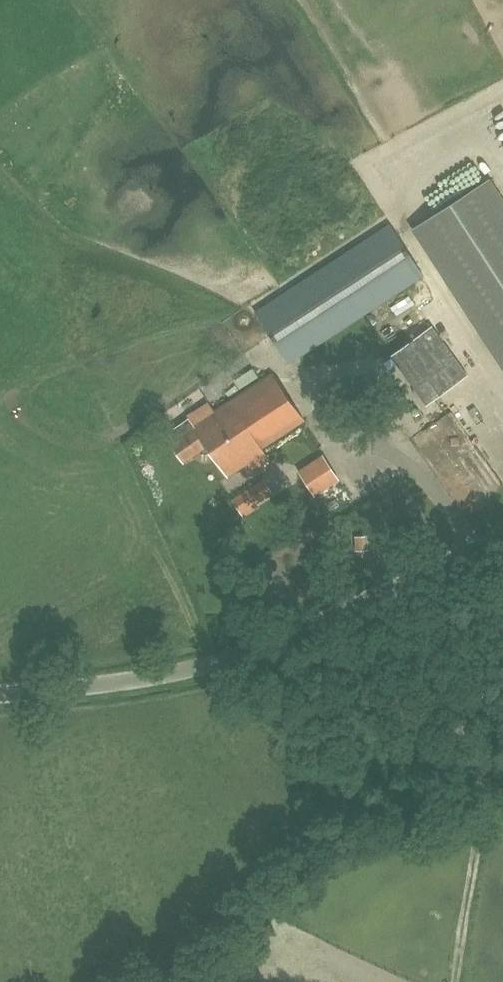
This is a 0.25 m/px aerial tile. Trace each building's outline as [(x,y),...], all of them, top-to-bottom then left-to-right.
[(502,365),(502,203),(487,179),(413,227),(502,365)] [(256,312),(289,362),(422,276),(389,225),(256,312)] [(428,403),(437,397),(467,375),(432,326),(392,354),(428,403)] [(271,373),(195,426),(188,417),(168,431),(175,440),(171,442),(184,462),(207,445),(228,476),(248,462),(253,469),(269,459),(262,449),(303,420),(271,373)] [(338,479),(323,456),(299,471),(315,494),(338,479)] [(233,499),(241,513),(273,493),(264,480),(233,499)] [(369,549),(368,536),(355,537),(356,550),(369,549)]
